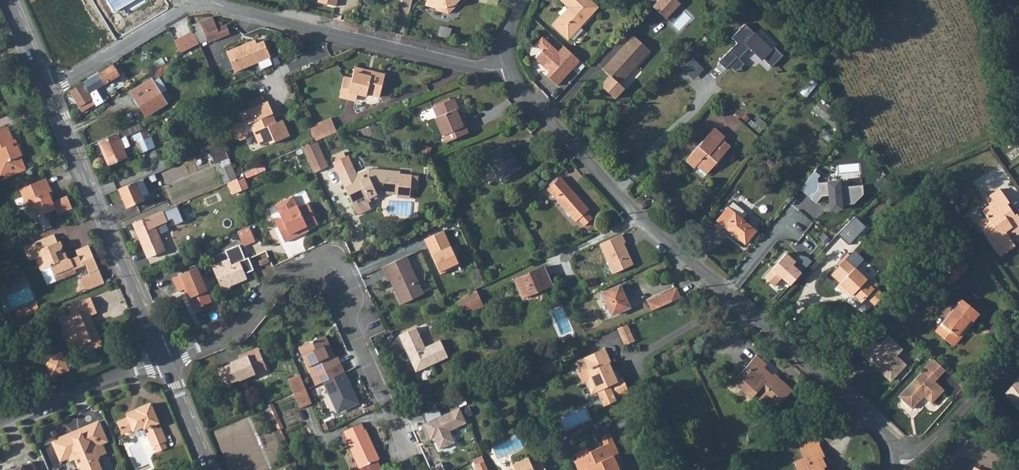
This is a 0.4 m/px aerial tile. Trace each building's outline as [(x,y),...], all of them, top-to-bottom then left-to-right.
[(114,12),(136,0),(107,0),(114,12)] [(454,1),(457,4),(460,0),(426,0),(424,7),(437,10),(438,7),(446,5),(454,1)] [(559,0),(567,7),(553,25),(569,38),(591,12),(584,7),(590,0),(559,0)] [(594,0),(590,0),(584,7),(591,12),(598,4),(594,0)] [(674,0),(658,0),(651,7),(664,19),(679,4),(674,0)] [(436,12),(451,16),(459,7),(457,4),(454,1),(446,5),(438,7),(437,10),(436,12)] [(225,22),(216,25),(213,18),(201,23),(209,42),(230,34),(225,22)] [(744,23),(729,37),(735,43),(716,61),(724,69),(730,66),(734,71),(743,64),(736,57),(746,50),(758,61),(760,58),(769,66),(781,55),(744,23)] [(198,44),(191,33),(174,43),(182,54),(194,47),(198,44)] [(541,36),(534,43),(541,49),(533,58),(547,70),(543,76),(557,88),(581,61),(562,44),(557,50),(541,36)] [(647,53),(631,38),(599,70),(606,76),(600,83),(599,90),(611,102),(622,91),(616,85),(647,53)] [(271,58),(265,42),(254,47),(251,42),(226,53),(235,73),(271,58)] [(688,53),(677,64),(692,79),(704,68),(688,53)] [(161,78),(172,71),(167,64),(156,71),(160,78),(161,78)] [(122,76),(115,66),(70,93),(84,113),(96,104),(98,107),(105,103),(98,91),(122,76)] [(640,75),(635,70),(622,83),(628,88),(640,75)] [(373,74),(372,77),(354,74),(353,80),(346,79),(342,93),(384,75),(373,74)] [(349,96),(349,93),(367,96),(367,95),(380,97),(385,76),(384,75),(342,93),(342,95),(349,96)] [(152,80),(133,92),(147,117),(167,104),(162,95),(168,91),(161,78),(160,78),(154,82),(152,80)] [(436,120),(448,144),(469,136),(465,128),(469,126),(465,114),(463,115),(455,99),(434,109),(439,119),(436,120)] [(263,100),(249,106),(252,113),(266,106),(263,100)] [(835,126),(843,115),(822,100),(814,111),(835,126)] [(252,113),(241,118),(246,129),(245,129),(240,127),(235,129),(233,134),(237,142),(242,144),(246,142),(248,137),(254,135),(261,149),(270,145),(270,147),(290,138),(283,122),(274,126),(270,118),(273,116),(269,105),(266,106),(252,113)] [(427,119),(436,116),(434,108),(425,111),(427,119)] [(337,134),(332,122),(312,132),(316,143),(337,134)] [(0,132),(0,155),(4,165),(0,167),(0,179),(1,182),(31,170),(25,157),(26,156),(22,147),(17,149),(15,144),(18,143),(12,128),(0,132)] [(134,134),(131,128),(126,130),(128,137),(134,134)] [(694,167),(704,176),(728,147),(720,140),(722,137),(711,128),(682,162),(691,170),(694,167)] [(155,148),(148,132),(134,139),(141,155),(155,148)] [(128,157),(118,136),(100,144),(110,165),(128,157)] [(483,150),(501,180),(520,170),(502,139),(483,150)] [(329,169),(316,143),(303,149),(315,176),(329,169)] [(399,195),(399,197),(411,198),(413,190),(419,190),(419,177),(401,175),(401,173),(369,170),(358,175),(349,155),(334,162),(360,217),(373,211),(369,203),(372,202),(370,199),(382,194),(399,195)] [(237,180),(236,178),(230,166),(218,171),(225,185),(237,180)] [(813,170),(798,189),(815,203),(821,197),(825,196),(826,211),(841,210),(841,205),(852,204),(864,195),(860,172),(838,173),(838,178),(818,178),(820,175),(813,170)] [(27,204),(31,213),(38,210),(42,217),(60,210),(53,193),(56,191),(50,178),(23,189),(30,203),(27,204)] [(589,210),(561,178),(548,190),(576,222),(589,210)] [(143,201),(142,197),(149,194),(142,180),(119,190),(128,208),(143,201)] [(242,193),(237,180),(225,185),(230,198),(242,193)] [(1011,232),(1018,227),(1018,210),(1018,211),(1009,200),(1012,198),(1002,185),(988,195),(993,202),(986,207),(991,214),(996,221),(986,229),(1001,249),(1015,238),(1011,232)] [(306,190),(295,194),(299,205),(311,201),(306,190)] [(372,202),(383,197),(382,194),(370,199),(372,202)] [(310,229),(319,224),(310,203),(299,208),(297,206),(294,197),(277,204),(280,214),(282,218),(274,222),(284,244),(305,234),(311,231),(310,229)] [(755,231),(740,219),(744,213),(729,202),(724,209),(731,213),(721,226),(745,244),(755,231)] [(270,206),(275,219),(281,217),(276,204),(270,206)] [(731,213),(724,209),(715,222),(721,226),(731,213)] [(172,220),(168,210),(158,214),(162,225),(172,220)] [(165,249),(156,227),(162,225),(158,214),(134,225),(149,256),(165,249)] [(996,221),(991,214),(981,222),(986,229),(996,221)] [(462,227),(458,216),(446,221),(451,231),(462,227)] [(855,217),(839,234),(849,245),(865,227),(855,217)] [(255,240),(248,225),(237,231),(243,245),(255,240)] [(626,242),(622,234),(600,244),(614,274),(634,265),(632,260),(629,259),(628,256),(630,255),(624,243),(626,242)] [(81,269),(87,267),(82,256),(71,260),(69,255),(67,256),(65,250),(67,249),(65,243),(60,244),(57,237),(27,248),(33,263),(41,260),(45,272),(54,268),(57,277),(70,271),(72,276),(73,278),(78,276),(81,269)] [(82,256),(87,267),(90,266),(88,260),(96,257),(91,244),(80,249),(82,256)] [(228,258),(211,264),(222,291),(247,280),(244,272),(253,270),(248,257),(244,259),(238,245),(225,251),(228,258)] [(951,262),(953,264),(966,250),(963,248),(951,262)] [(953,264),(962,272),(975,258),(966,250),(953,264)] [(794,260),(783,251),(761,277),(774,288),(781,280),(789,287),(812,262),(806,256),(798,254),(794,260)] [(393,280),(404,303),(427,293),(409,255),(385,266),(391,281),(393,280)] [(90,266),(94,277),(102,273),(96,257),(88,260),(90,266)] [(266,261),(257,264),(259,269),(268,266),(266,261)] [(837,290),(843,295),(846,292),(852,297),(850,299),(860,307),(865,300),(872,305),(877,305),(881,300),(881,295),(878,293),(877,288),(870,281),(866,281),(855,272),(856,270),(847,262),(831,279),(840,286),(837,290)] [(956,280),(962,272),(953,264),(951,262),(944,269),(956,280)] [(555,285),(547,268),(519,280),(527,299),(555,285)] [(181,290),(191,312),(210,303),(194,269),(169,280),(175,293),(181,290)] [(631,305),(621,285),(604,293),(614,314),(631,305)] [(677,287),(648,300),(653,311),(682,297),(677,287)] [(474,305),(470,297),(461,300),(465,310),(474,305)] [(92,342),(96,350),(106,346),(93,317),(98,314),(93,300),(71,309),(74,317),(63,321),(66,331),(64,336),(70,348),(75,350),(81,348),(85,350),(88,344),(92,342)] [(965,335),(963,334),(967,331),(968,331),(975,324),(977,325),(984,316),(966,300),(939,332),(955,345),(965,335)] [(19,315),(22,322),(36,316),(33,309),(19,315)] [(407,332),(418,327),(414,318),(403,323),(407,332)] [(634,341),(627,325),(618,330),(625,345),(634,341)] [(427,347),(418,327),(407,332),(402,335),(418,372),(450,357),(443,340),(427,347)] [(879,336),(868,349),(881,362),(882,360),(886,363),(886,366),(897,376),(912,361),(902,352),(908,345),(894,333),(886,342),(879,336)] [(343,364),(339,356),(337,356),(333,348),(329,350),(323,338),(300,348),(313,378),(315,377),(318,385),(323,383),(333,379),(329,370),(341,365),(343,364)] [(90,353),(96,350),(92,342),(88,344),(85,350),(90,353)] [(586,383),(591,396),(596,393),(603,408),(616,402),(615,400),(628,393),(621,378),(616,380),(608,364),(611,363),(604,349),(579,360),(582,366),(575,369),(581,385),(586,383)] [(53,378),(101,358),(99,352),(68,365),(63,353),(46,360),(53,378)] [(240,381),(241,384),(269,371),(260,352),(233,364),(234,366),(226,369),(232,385),(240,381)] [(753,394),(772,411),(791,388),(776,375),(774,377),(763,366),(766,362),(756,354),(736,376),(732,381),(750,398),(753,394)] [(952,366),(939,354),(928,366),(929,367),(906,393),(919,405),(927,397),(926,394),(929,391),(939,399),(951,386),(941,377),(952,366)] [(341,365),(329,370),(333,379),(345,373),(341,365)] [(333,379),(323,383),(335,412),(358,403),(345,373),(333,379)] [(308,389),(301,374),(291,379),(298,393),(308,389)] [(1004,394),(1018,411),(1018,379),(1018,378),(1004,394)] [(315,404),(308,389),(298,393),(304,408),(315,404)] [(170,444),(165,431),(162,432),(160,427),(162,426),(160,419),(154,405),(140,411),(140,413),(129,418),(130,420),(119,425),(124,436),(135,432),(135,434),(148,428),(149,431),(152,430),(155,435),(152,436),(157,449),(158,449),(168,444),(170,444)] [(466,422),(459,407),(423,423),(430,440),(433,438),(438,449),(454,441),(449,430),(466,422)] [(368,429),(365,430),(362,423),(345,431),(348,438),(346,439),(360,469),(377,461),(372,449),(376,447),(368,429)] [(55,444),(62,460),(70,456),(72,461),(73,462),(78,460),(82,469),(84,469),(103,469),(100,463),(102,463),(101,459),(108,456),(104,446),(109,444),(101,424),(81,432),(83,437),(76,440),(74,436),(55,444)] [(825,469),(823,467),(827,465),(823,456),(824,454),(819,443),(820,442),(818,437),(800,446),(804,457),(795,461),(799,469),(798,469),(834,469),(825,469)] [(613,455),(618,454),(613,443),(589,453),(590,455),(576,461),(579,469),(619,469),(613,455)] [(161,456),(171,452),(168,444),(158,449),(161,456)] [(377,461),(381,459),(376,447),(372,449),(377,461)] [(515,464),(517,469),(514,469),(548,469),(546,465),(535,469),(529,458),(515,464)] [(486,459),(476,463),(480,469),(491,469),(486,459)]
